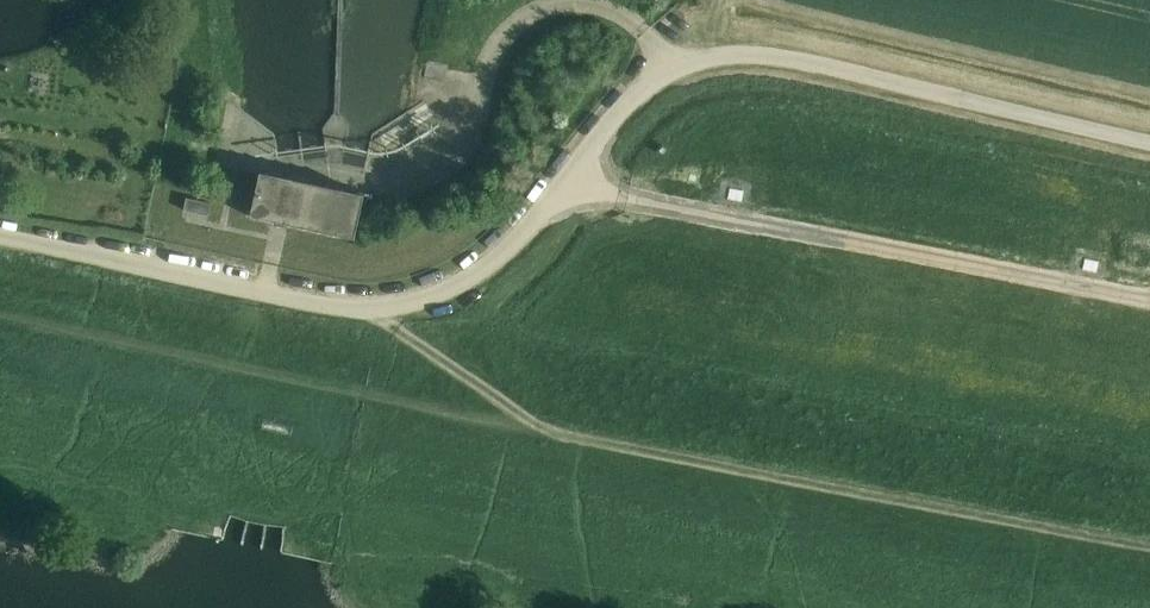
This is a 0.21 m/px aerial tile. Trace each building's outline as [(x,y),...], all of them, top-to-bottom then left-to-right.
[(425,59),(422,71),(446,76),(446,74),(470,81),(473,70),(425,59)] [(252,215),(354,237),(365,192),(333,185),(307,179),(261,169),(252,215)] [(184,209),(209,214),(211,202),(187,197),(184,209)]
